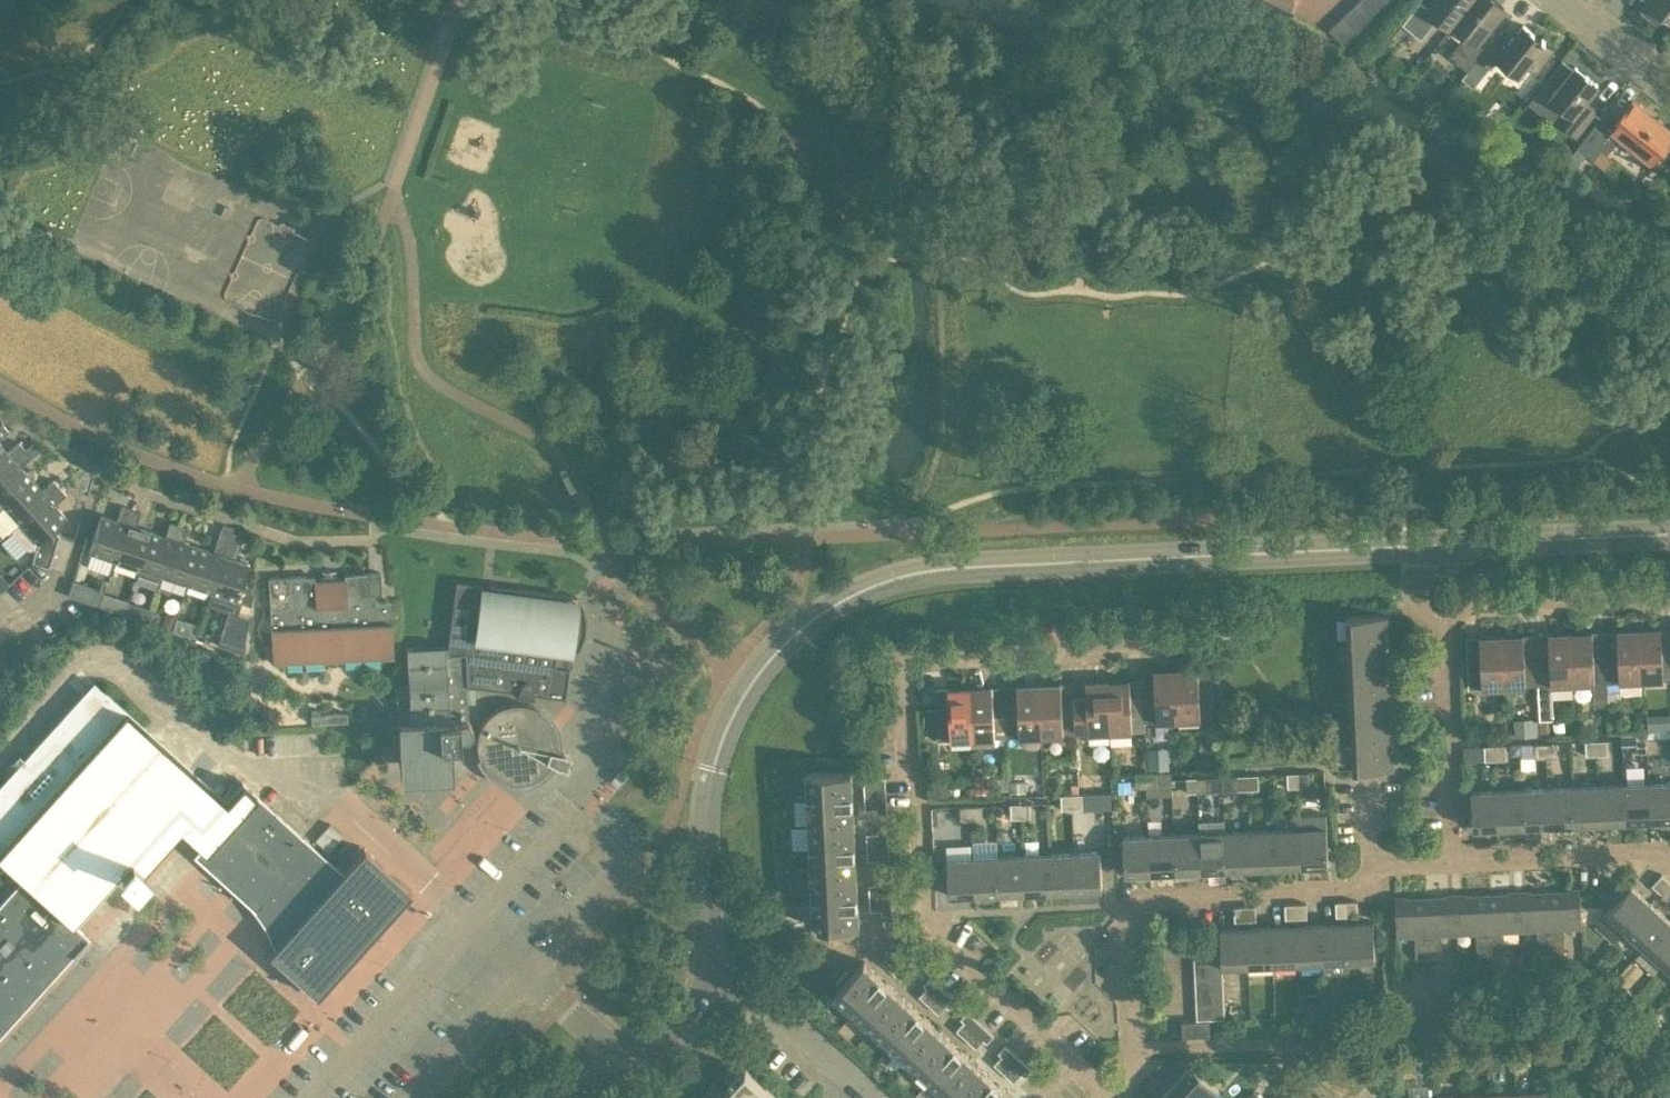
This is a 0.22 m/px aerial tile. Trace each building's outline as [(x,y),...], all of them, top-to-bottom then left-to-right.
[(1342,42),(1386,0),(1358,0),(1329,28),(1342,42)] [(1438,18),(1449,27),(1471,0),(1435,0),(1428,9),(1420,2),(1416,7),(1402,24),(1421,39),(1438,18)] [(1493,0),(1471,0),(1449,27),(1453,24),(1465,35),(1449,55),(1467,70),(1478,56),(1485,48),(1477,41),(1503,8),(1493,0)] [(1643,8),(1648,13),(1653,6),(1669,20),(1669,0),(1650,0),(1643,8)] [(1494,37),(1485,48),(1478,56),(1491,66),(1497,58),(1518,75),(1526,64),(1534,70),(1537,67),(1544,73),(1557,56),(1550,51),(1552,48),(1523,24),(1505,47),(1494,37)] [(1593,111),(1581,102),(1597,83),(1575,65),(1549,96),(1563,107),(1554,118),(1575,134),(1593,111)] [(1604,114),(1570,155),(1574,158),(1580,150),(1592,159),(1601,149),(1606,154),(1621,136),(1651,160),(1669,136),(1669,130),(1633,100),(1615,123),(1604,114)] [(0,471),(0,504),(1,503),(30,477),(20,466),(31,455),(39,449),(32,441),(25,448),(0,471)] [(0,444),(0,471),(25,448),(18,441),(6,451),(0,444)] [(30,477),(1,503),(19,522),(59,486),(52,478),(40,489),(30,477)] [(59,486),(19,522),(10,529),(12,531),(10,533),(23,548),(25,546),(27,548),(30,547),(26,559),(63,570),(73,539),(58,534),(52,528),(65,516),(54,504),(65,493),(59,486)] [(88,550),(113,559),(130,508),(120,505),(115,519),(100,514),(88,550)] [(130,508),(113,559),(137,566),(149,530),(134,525),(139,511),(130,508)] [(159,581),(161,574),(178,523),(168,520),(164,535),(149,530),(137,566),(138,567),(136,573),(159,581)] [(178,523),(161,574),(185,582),(197,546),(182,541),(187,526),(178,523)] [(197,546),(185,582),(209,590),(226,539),(229,530),(219,526),(211,551),(197,546)] [(226,539),(209,590),(204,605),(206,606),(206,603),(228,610),(232,597),(235,598),(247,562),(234,558),(234,556),(232,552),(236,550),(242,534),(229,530),(226,539)] [(94,585),(105,588),(109,573),(75,564),(72,576),(95,582),(94,585)] [(313,580),(313,575),(267,577),(271,662),(392,656),(390,600),(370,601),(369,593),(380,592),(379,572),(343,573),(343,578),(335,579),(335,569),(321,570),(321,579),(313,580)] [(98,605),(103,590),(71,580),(66,595),(98,605)] [(454,580),(446,645),(445,653),(464,652),(465,684),(517,691),(516,693),(515,692),(514,694),(520,695),(523,696),(527,696),(532,696),(532,695),(531,695),(531,693),(538,694),(564,698),(568,667),(564,667),(565,655),(567,656),(568,650),(570,650),(571,645),(575,647),(578,643),(579,640),(580,638),(582,633),(582,630),(583,628),(583,622),(583,618),(583,614),(582,611),(582,609),(581,606),(576,608),(577,602),(574,602),(575,596),(489,584),(488,590),(479,589),(480,583),(454,580)] [(117,595),(112,610),(122,613),(127,598),(117,595)] [(141,606),(137,618),(146,621),(150,609),(141,606)] [(1402,693),(1402,695),(1411,694),(1410,683),(1402,684),(1402,686),(1390,686),(1389,681),(1380,681),(1380,674),(1389,674),(1388,655),(1379,656),(1378,649),(1388,648),(1387,630),(1378,630),(1377,624),(1387,623),(1386,613),(1346,615),(1353,768),(1393,766),(1393,757),(1383,757),(1383,750),(1393,750),(1392,731),(1382,732),(1382,725),(1392,724),(1391,706),(1381,706),(1381,699),(1390,699),(1390,693),(1402,693)] [(165,614),(161,626),(170,629),(174,616),(165,614)] [(1641,680),(1669,678),(1669,644),(1661,644),(1660,627),(1638,628),(1641,680)] [(1605,647),(1606,681),(1641,680),(1638,628),(1616,629),(1617,646),(1605,647)] [(1569,631),(1572,683),(1593,682),(1594,704),(1607,703),(1606,681),(1605,647),(1592,648),(1591,630),(1569,631)] [(1553,718),(1551,684),(1572,683),(1569,631),(1548,632),(1548,650),(1536,650),(1538,685),(1540,719),(1539,720),(1540,735),(1549,735),(1548,718),(1553,718)] [(1501,635),(1503,686),(1538,685),(1536,650),(1524,651),(1523,634),(1501,635)] [(1466,636),(1468,688),(1503,686),(1501,635),(1466,636)] [(449,743),(468,742),(468,739),(465,684),(464,652),(445,653),(446,645),(444,645),(405,647),(407,683),(394,684),(396,721),(396,725),(397,761),(398,778),(450,776),(450,759),(449,743)] [(1197,667),(1175,668),(1178,719),(1213,718),(1212,683),(1198,684),(1197,667)] [(1142,687),(1144,721),(1178,719),(1175,668),(1153,669),(1154,686),(1142,687)] [(1107,680),(1110,731),(1144,730),(1144,721),(1142,687),(1129,687),(1129,679),(1107,680)] [(1086,698),(1074,699),(1075,733),(1089,732),(1089,741),(1110,740),(1110,731),(1107,680),(1085,681),(1086,698)] [(80,930),(69,921),(165,815),(262,903),(262,905),(263,912),(264,920),(266,927),(268,934),(272,943),(276,949),(279,953),(282,957),(288,965),(287,966),(299,977),(301,974),(316,986),(324,989),(387,919),(385,918),(410,890),(404,884),(398,880),(392,876),(386,873),(380,871),(382,865),(363,847),(340,872),(309,844),(301,836),(242,782),(225,800),(93,681),(0,784),(0,859),(21,878),(0,902),(0,1018),(80,930)] [(1038,683),(1041,735),(1075,733),(1074,699),(1061,699),(1060,682),(1038,683)] [(1041,735),(1038,683),(1016,684),(1017,701),(1005,702),(1006,736),(1008,736),(1009,757),(1028,756),(1027,735),(1041,735)] [(995,745),(994,737),(1006,736),(1005,702),(992,702),(991,685),(969,687),(972,738),(972,745),(995,745)] [(936,740),(972,738),(969,687),(947,687),(948,705),(935,705),(936,740)] [(542,713),(536,709),(532,706),(527,704),(521,703),(516,702),(511,702),(506,703),(501,705),(496,707),(491,710),(487,713),(484,717),(481,721),(478,726),(477,731),(476,736),(475,738),(475,741),(476,747),(477,752),(477,755),(481,762),(484,767),(488,772),(493,776),(498,779),(503,781),(508,782),(513,783),(519,783),(524,782),(530,780),(535,778),(540,775),(544,771),(548,767),(551,762),(558,765),(560,758),(562,752),(555,750),(556,743),(555,736),(554,730),(551,723),(547,718),(542,713)] [(311,714),(311,723),(346,722),(346,713),(311,714)] [(1515,737),(1540,735),(1539,720),(1533,720),(1533,718),(1514,719),(1515,737)] [(1637,752),(1647,751),(1646,737),(1636,738),(1637,752)] [(1657,737),(1646,737),(1647,751),(1658,751),(1657,737)] [(1607,739),(1595,740),(1596,754),(1607,753),(1607,739)] [(1586,755),(1596,754),(1595,740),(1585,740),(1586,755)] [(1535,756),(1546,756),(1545,741),(1535,742),(1535,756)] [(1557,741),(1545,741),(1546,756),(1557,756),(1557,741)] [(1508,760),(1531,761),(1532,743),(1509,742),(1508,760)] [(1504,744),(1494,745),(1495,759),(1505,758),(1504,744)] [(1484,759),(1495,759),(1494,745),(1484,745),(1484,759)] [(1149,770),(1169,769),(1168,747),(1148,748),(1149,770)] [(1088,749),(1076,750),(1077,773),(1089,772),(1088,749)] [(808,823),(853,821),(851,775),(851,769),(806,771),(808,823)] [(1287,772),(1288,787),(1298,786),(1298,771),(1287,772)] [(1309,785),(1308,771),(1298,771),(1298,786),(1309,785)] [(1136,787),(1146,787),(1145,772),(1135,773),(1136,787)] [(1157,772),(1145,772),(1146,787),(1158,786),(1157,772)] [(1258,788),(1257,773),(1247,774),(1248,788),(1258,788)] [(1237,789),(1248,788),(1247,774),(1236,774),(1237,789)] [(1207,775),(1196,776),(1197,791),(1208,790),(1207,775)] [(1173,792),(1197,791),(1196,776),(1172,778),(1173,792)] [(877,811),(886,811),(885,777),(875,777),(875,782),(864,783),(865,808),(877,808),(877,811)] [(1011,796),(1026,796),(1026,781),(1011,781),(1011,796)] [(1644,782),(1646,819),(1669,818),(1669,781),(1644,782)] [(1619,783),(1621,820),(1646,819),(1644,782),(1619,783)] [(1595,785),(1597,822),(1621,820),(1619,783),(1595,785)] [(1570,786),(1571,823),(1597,822),(1595,785),(1570,786)] [(934,786),(934,796),(948,796),(947,786),(934,786)] [(1546,787),(1548,824),(1571,823),(1570,786),(1546,787)] [(1520,788),(1522,825),(1548,824),(1546,787),(1520,788)] [(1496,789),(1498,826),(1522,825),(1520,788),(1496,789)] [(1472,827),(1498,826),(1496,789),(1470,790),(1472,827)] [(1082,793),(1078,793),(1072,794),(1072,808),(1083,807),(1082,793)] [(1062,808),(1072,808),(1072,794),(1061,794),(1062,808)] [(1011,817),(1021,816),(1021,803),(1010,803),(1011,817)] [(1031,803),(1021,803),(1021,816),(1032,816),(1031,803)] [(981,805),(970,806),(971,819),(982,819),(981,805)] [(960,819),(971,819),(970,806),(960,806),(960,819)] [(1223,868),(1222,831),(1221,818),(1197,819),(1198,832),(1199,869),(1223,868)] [(808,823),(811,874),(856,872),(853,821),(808,823)] [(329,823),(317,836),(330,848),(342,834),(329,823)] [(1326,826),(1299,827),(1301,865),(1328,863),(1326,826)] [(879,863),(889,862),(887,827),(877,827),(877,833),(867,833),(868,859),(879,858),(879,863)] [(1301,865),(1299,827),(1275,829),(1277,866),(1301,865)] [(1277,866),(1275,829),(1248,830),(1250,867),(1277,866)] [(1250,867),(1248,830),(1222,831),(1223,868),(1250,867)] [(1199,869),(1198,832),(1171,833),(1172,871),(1199,869)] [(1172,871),(1171,833),(1146,835),(1147,872),(1172,871)] [(1124,873),(1147,872),(1146,835),(1122,836),(1124,873)] [(1100,850),(1075,851),(1076,888),(1101,887),(1100,850)] [(1050,852),(1052,890),(1076,888),(1075,851),(1050,852)] [(1024,854),(1026,891),(1052,890),(1050,852),(1024,854)] [(997,855),(999,892),(1026,891),(1024,854),(997,855)] [(973,856),(974,893),(999,892),(997,855),(973,856)] [(948,894),(974,893),(973,856),(946,857),(948,894)] [(856,872),(811,874),(813,926),(858,923),(856,872)] [(1652,884),(1660,890),(1669,880),(1662,873),(1652,884)] [(882,913),(891,912),(890,877),(880,878),(880,883),(869,883),(870,909),(882,909),(882,913)] [(1669,880),(1660,890),(1668,898),(1669,896),(1669,880)] [(1605,912),(1624,928),(1649,901),(1631,884),(1605,912)] [(1580,889),(1548,891),(1551,950),(1564,950),(1563,927),(1581,926),(1580,889)] [(1551,950),(1548,891),(1518,892),(1519,929),(1537,928),(1538,951),(1551,950)] [(1519,929),(1518,892),(1487,894),(1490,953),(1503,953),(1502,930),(1519,929)] [(1490,953),(1487,894),(1456,895),(1458,932),(1475,931),(1477,954),(1490,953)] [(1458,932),(1456,895),(1426,896),(1428,956),(1442,955),(1441,933),(1458,932)] [(1415,957),(1428,956),(1426,896),(1394,898),(1396,935),(1414,934),(1415,957)] [(1336,916),(1346,915),(1346,900),(1336,901),(1336,916)] [(1357,900),(1346,900),(1346,915),(1358,914),(1357,900)] [(1643,946),(1668,918),(1649,901),(1624,928),(1643,946)] [(1307,902),(1295,903),(1296,917),(1307,917),(1307,902)] [(1285,918),(1296,917),(1295,903),(1285,903),(1285,918)] [(1255,904),(1244,905),(1245,919),(1256,919),(1255,904)] [(1235,920),(1245,919),(1244,905),(1234,905),(1235,920)] [(1669,953),(1669,920),(1668,918),(1643,946),(1661,962),(1669,953)] [(1375,958),(1373,921),(1345,923),(1347,960),(1375,958)] [(1347,960),(1345,923),(1320,924),(1322,961),(1322,972),(1347,971),(1347,960)] [(1322,961),(1320,924),(1295,925),(1296,962),(1322,961)] [(1296,962),(1295,925),(1269,926),(1271,963),(1296,962)] [(1271,963),(1269,926),(1245,927),(1247,964),(1271,963)] [(1221,962),(1221,966),(1247,964),(1245,927),(1220,929),(1220,934),(1221,948),(1221,962)] [(1192,935),(1193,949),(1221,948),(1220,934),(1192,935)] [(912,973),(919,965),(893,941),(885,950),(889,953),(882,961),(901,978),(909,970),(912,973)] [(1221,948),(1193,949),(1194,963),(1221,962),(1221,948)] [(1550,964),(1550,951),(1540,951),(1540,964),(1550,964)] [(1661,962),(1669,970),(1669,953),(1661,962)] [(872,1029),(902,996),(863,961),(833,994),(872,1029)] [(1194,977),(1222,975),(1221,966),(1221,962),(1194,963),(1194,977)] [(1195,991),(1222,989),(1222,975),(1194,977),(1195,991)] [(949,1007),(956,999),(930,976),(923,984),(927,987),(920,995),(939,1012),(946,1004),(949,1007)] [(1195,1004),(1223,1003),(1222,989),(1195,991),(1195,1004)] [(940,1030),(902,996),(872,1029),(910,1063),(940,1030)] [(1224,1018),(1223,1003),(1195,1004),(1196,1019),(1224,1018)] [(987,1041),(994,1033),(967,1010),(960,1017),(965,1021),(957,1029),(976,1046),(984,1038),(987,1041)] [(1180,1020),(1181,1036),(1210,1035),(1208,1019),(1180,1020)] [(977,1064),(940,1030),(910,1063),(947,1097),(977,1064)] [(1025,1075),(1031,1068),(1005,1044),(999,1052),(1002,1055),(995,1063),(1014,1080),(1021,1072),(1025,1075)] [(1530,1063),(1529,1050),(1518,1051),(1519,1064),(1530,1063)] [(1491,1070),(1501,1070),(1501,1056),(1491,1056),(1491,1070)] [(1173,1082),(1190,1097),(1209,1097),(1218,1088),(1191,1063),(1173,1082)] [(947,1097),(948,1097),(1015,1097),(977,1064),(947,1097)] [(745,1068),(718,1097),(779,1097),(745,1068)] [(1173,1082),(1159,1097),(1190,1097),(1173,1082)] [(1284,1094),(1289,1097),(1292,1097),(1298,1092),(1292,1086),(1284,1094)]
